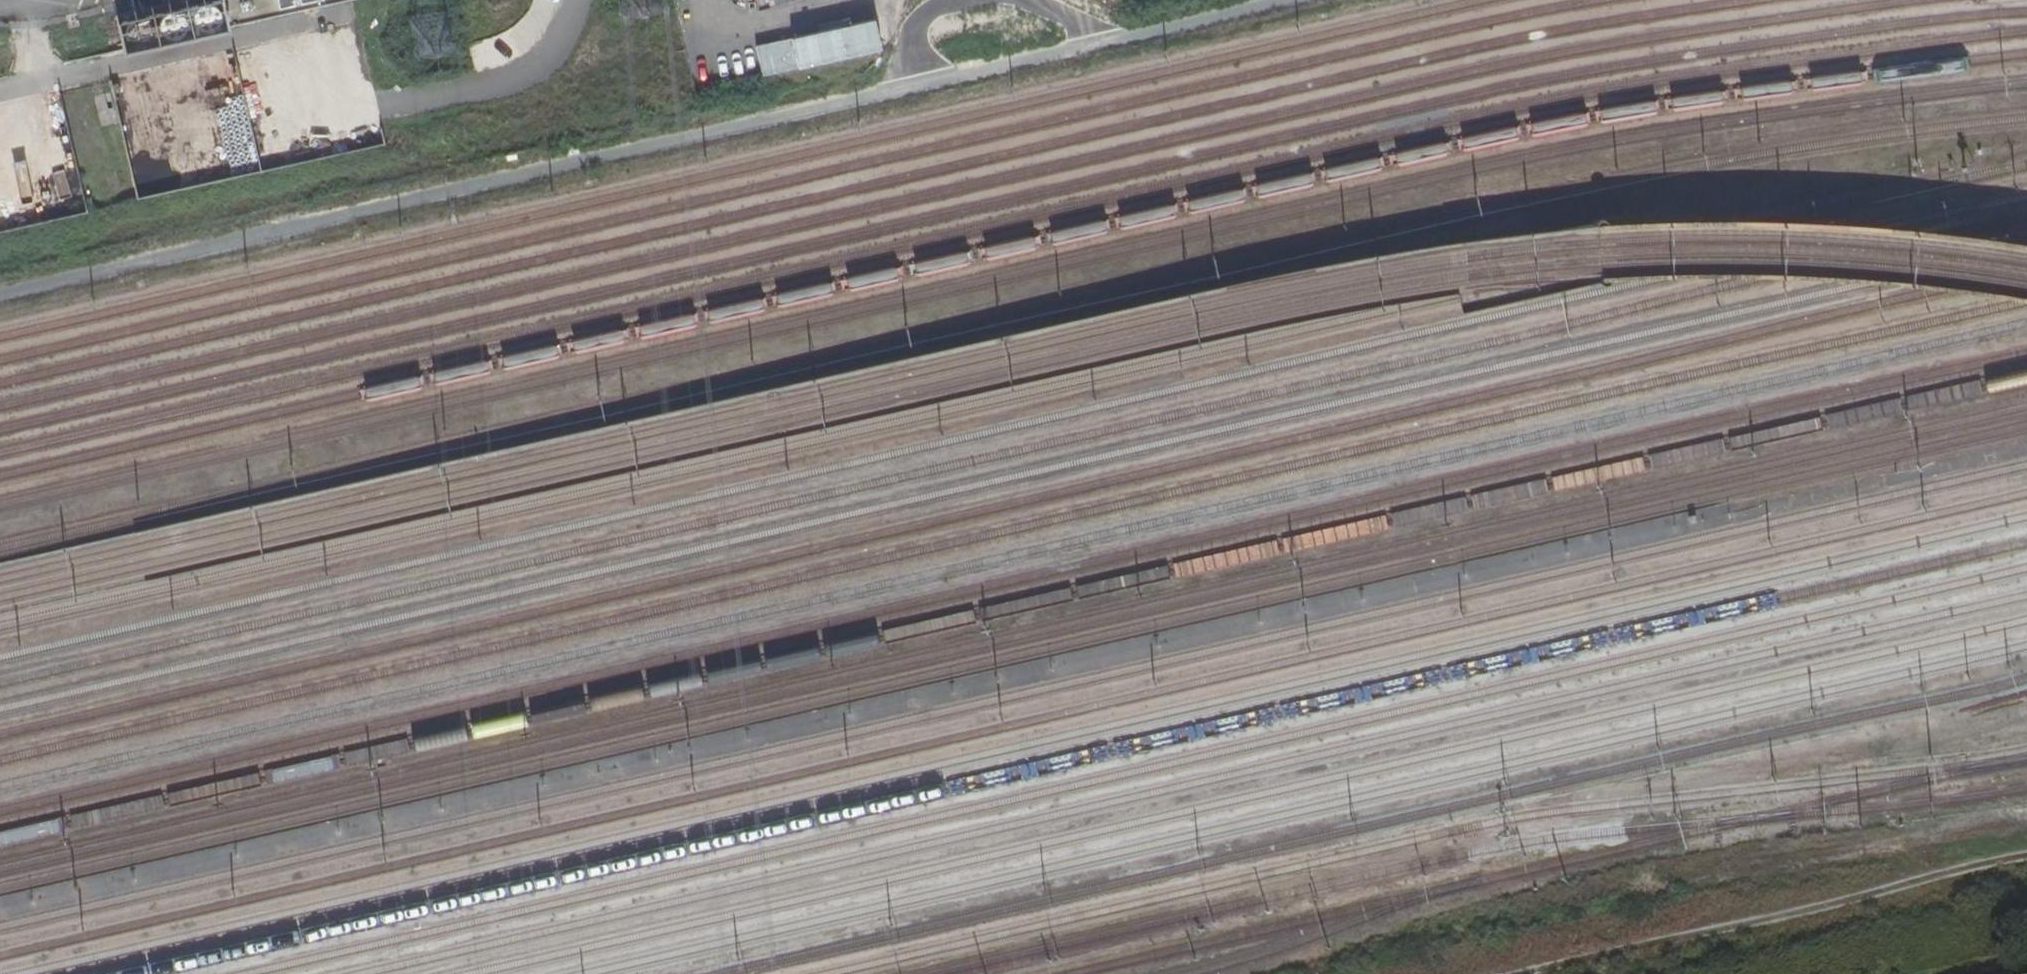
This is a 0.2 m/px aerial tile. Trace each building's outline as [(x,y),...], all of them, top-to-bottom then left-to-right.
[(879,18),(831,30),(839,60),(887,49),(879,18)] [(791,34),(776,37),(783,71),(798,68),(791,34)]
